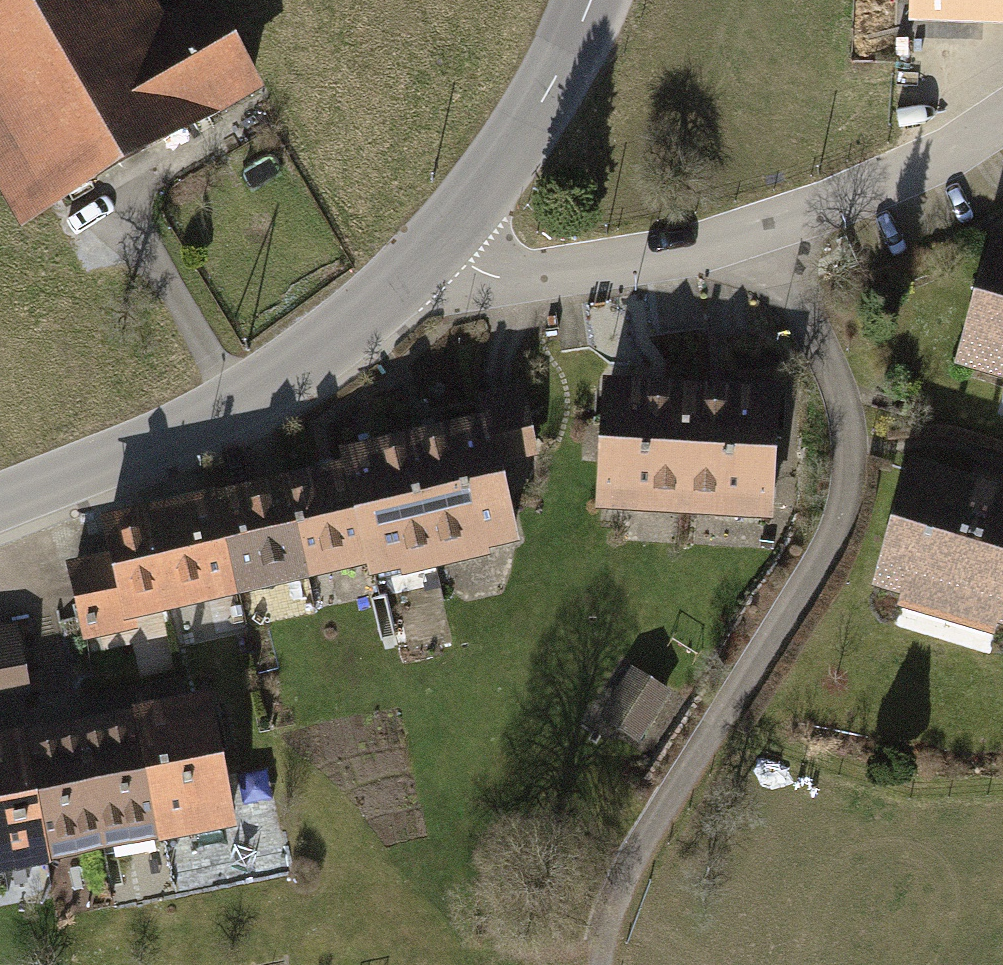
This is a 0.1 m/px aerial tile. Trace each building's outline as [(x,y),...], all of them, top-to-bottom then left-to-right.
[(262,92),(209,0),(195,0),(162,19),(151,0),(15,0),(0,9),(0,205),(16,233),(262,92)] [(909,23),(1002,26),(1002,0),(910,0),(909,23)] [(1002,384),(1002,233),(996,231),(955,369),(1002,384)] [(602,380),(594,513),(684,519),(691,386),(602,380)] [(477,396),(482,418),(487,440),(493,439),(499,466),(538,457),(522,386),(477,396)] [(691,386),(684,519),(773,524),(781,391),(691,386)] [(518,546),(499,466),(493,439),(487,440),(482,418),(405,436),(437,571),(489,559),(488,553),(518,546)] [(437,571),(405,436),(337,452),(340,464),(364,569),(367,582),(397,575),(399,580),(437,571)] [(872,591),(905,600),(903,606),(993,632),(995,627),(1002,629),(1002,489),(911,461),(872,591)] [(364,569),(340,464),(281,477),(306,583),(364,569)] [(306,583),(281,477),(212,493),(237,599),(306,583)] [(237,599),(212,493),(147,509),(172,614),(237,599)] [(172,614),(147,509),(95,521),(104,556),(63,565),(82,644),(135,631),(134,623),(172,614)] [(29,689),(16,624),(0,627),(0,695),(29,689)] [(668,693),(633,672),(604,719),(638,741),(668,693)] [(129,712),(155,844),(156,848),(234,832),(207,694),(129,710),(129,712)] [(129,712),(77,722),(103,854),(155,844),(129,712)] [(22,733),(48,865),(103,854),(77,722),(22,733)] [(48,869),(48,865),(22,733),(21,731),(0,735),(0,879),(48,869)]
